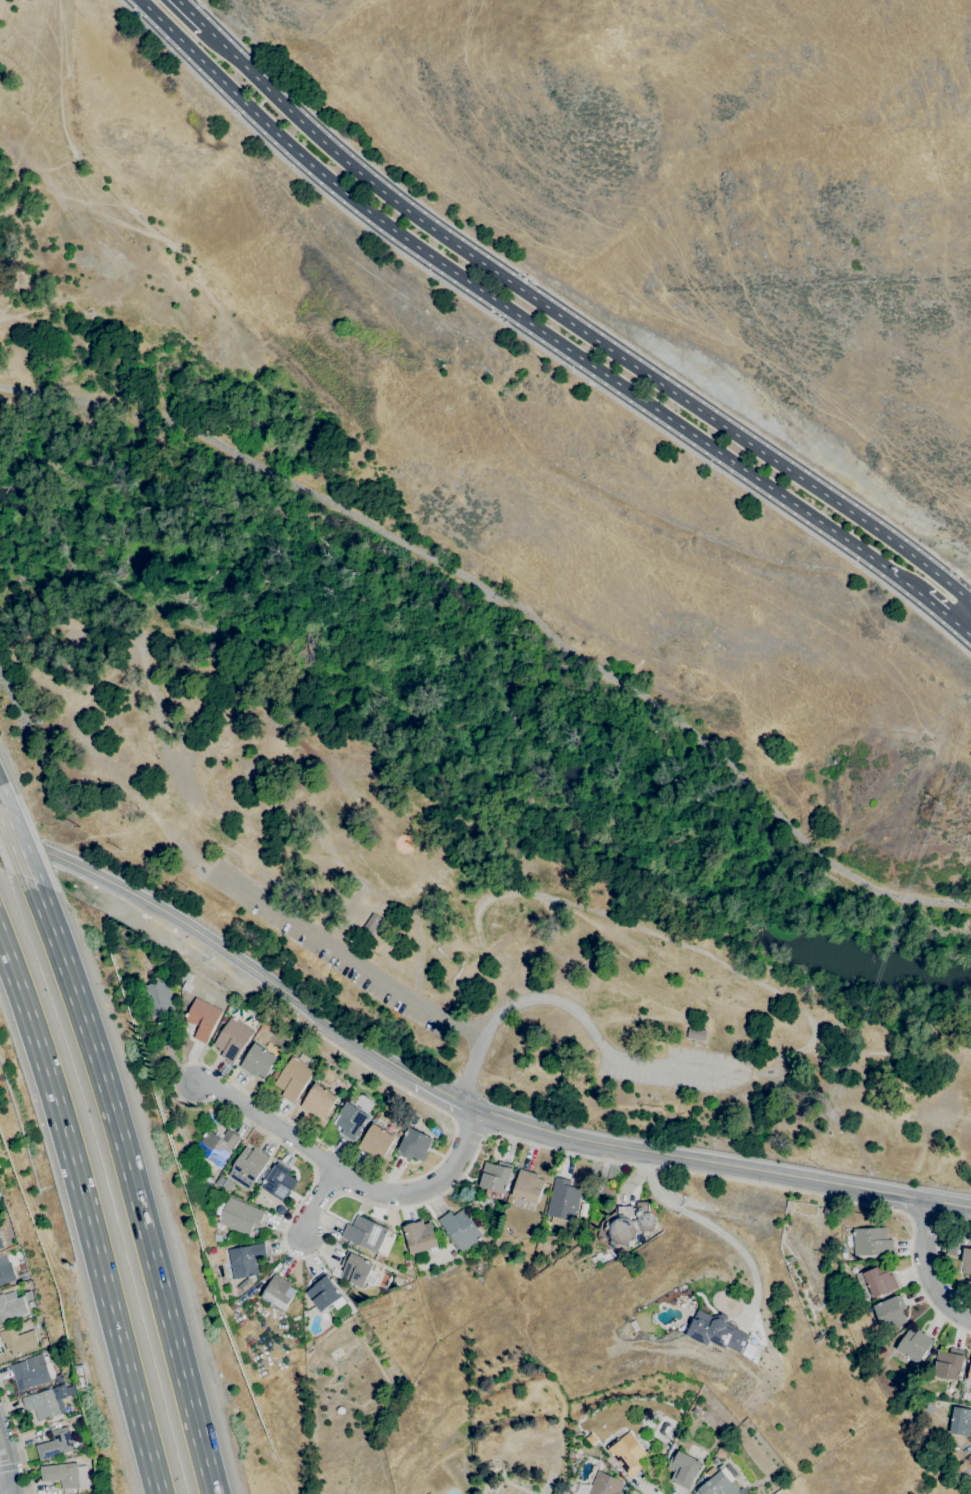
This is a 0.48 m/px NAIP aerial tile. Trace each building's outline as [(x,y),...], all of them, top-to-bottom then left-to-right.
[(373,933),(382,919),(371,912),(362,927),(373,933)] [(152,980),(149,971),(157,969),(159,977),(157,978),(158,979),(152,980)] [(189,982),(182,978),(186,971),(192,974),(189,982)] [(151,1025),(139,988),(166,979),(176,1010),(164,1014),(166,1020),(151,1025)] [(188,992),(181,988),(185,981),(192,985),(188,992)] [(205,1044),(193,1038),(198,1026),(193,1024),(193,1025),(184,1020),(186,1016),(182,1014),(190,997),(195,999),(195,997),(222,1010),(205,1044)] [(232,1064),(220,1056),(223,1051),(213,1045),(232,1016),(254,1030),(232,1064)] [(687,1039),(704,1042),(706,1032),(689,1029),(687,1039)] [(264,1077),(257,1073),(255,1077),(239,1067),(255,1042),(277,1057),(270,1069),(264,1077)] [(293,1104),(281,1096),(284,1091),(273,1084),(292,1056),(315,1070),(293,1104)] [(324,1118),(318,1114),(316,1117),(300,1106),(315,1082),(338,1097),(331,1109),(324,1118)] [(353,1141),(340,1133),(343,1129),(335,1124),(341,1115),(339,1114),(347,1101),(370,1116),(369,1117),(370,1118),(359,1135),(358,1134),(357,1136),(353,1141)] [(382,1159),(375,1154),(373,1157),(358,1146),(373,1123),(395,1138),(388,1148),(389,1149),(382,1159)] [(423,1162),(413,1156),(410,1161),(396,1153),(398,1149),(397,1149),(409,1126),(410,1127),(413,1123),(418,1126),(416,1129),(434,1139),(427,1151),(429,1151),(423,1162)] [(212,1174),(195,1163),(200,1155),(193,1150),(207,1129),(221,1138),(227,1129),(240,1137),(220,1168),(217,1166),(212,1174)] [(248,1189),(227,1176),(232,1168),(231,1168),(239,1155),(240,1155),(245,1146),(252,1151),(254,1148),(270,1158),(254,1182),(253,1182),(248,1189)] [(499,1201),(484,1197),(485,1192),(481,1190),(482,1187),(479,1186),(483,1172),(482,1172),(485,1161),(497,1165),(499,1161),(513,1165),(511,1170),(513,1170),(505,1194),(501,1193),(499,1201)] [(284,1202),(261,1187),(275,1164),(276,1165),(278,1162),(291,1170),(288,1174),(298,1181),(292,1191),(292,1190),(284,1202)] [(538,1204),(512,1196),(520,1169),(538,1174),(537,1177),(544,1180),(541,1190),(542,1190),(538,1204)] [(209,1185),(202,1181),(206,1174),(213,1178),(209,1185)] [(219,1187),(214,1184),(219,1176),(224,1179),(219,1187)] [(565,1227),(550,1223),(551,1216),(546,1215),(555,1177),(571,1180),(570,1186),(581,1189),(580,1195),(581,1196),(580,1200),(579,1200),(574,1222),(566,1221),(565,1227)] [(248,1236),(217,1223),(220,1216),(214,1214),(219,1201),(225,1204),(228,1196),(264,1211),(258,1227),(253,1224),(248,1236)] [(653,1216),(654,1217),(655,1218),(655,1219),(656,1220),(656,1221),(656,1222),(657,1223),(657,1224),(656,1224),(656,1225),(656,1226),(656,1227),(656,1228),(655,1228),(655,1229),(654,1230),(653,1231),(652,1232),(651,1232),(650,1233),(650,1235),(640,1235),(640,1231),(639,1231),(639,1232),(638,1232),(637,1232),(636,1233),(636,1234),(636,1235),(635,1235),(635,1236),(635,1237),(634,1238),(634,1239),(635,1242),(627,1248),(625,1245),(624,1245),(623,1245),(622,1245),(621,1245),(620,1245),(619,1245),(614,1252),(599,1241),(598,1240),(598,1239),(597,1239),(597,1238),(597,1237),(597,1236),(602,1222),(616,1211),(616,1214),(618,1214),(618,1207),(624,1206),(632,1206),(632,1208),(640,1208),(640,1207),(636,1207),(636,1202),(648,1202),(648,1211),(654,1215),(653,1216)] [(461,1252),(438,1220),(449,1211),(453,1216),(463,1208),(483,1236),(461,1252)] [(385,1255),(378,1252),(377,1254),(341,1237),(347,1223),(353,1226),(358,1215),(389,1229),(386,1235),(392,1238),(385,1255)] [(411,1255),(405,1236),(405,1235),(402,1227),(405,1226),(405,1225),(415,1222),(415,1223),(423,1220),(424,1224),(431,1222),(439,1246),(411,1255)] [(854,1256),(853,1229),(887,1227),(887,1239),(893,1239),(894,1254),(854,1256)] [(221,1242),(213,1241),(214,1234),(221,1234),(221,1242)] [(233,1279),(227,1249),(249,1245),(248,1245),(264,1242),(267,1258),(256,1260),(258,1274),(233,1279)] [(963,1247),(970,1248),(970,1274),(961,1273),(963,1262),(961,1262),(963,1247)] [(362,1288),(350,1282),(350,1283),(339,1278),(332,1274),(334,1269),(342,1272),(344,1268),(340,1266),(347,1251),(351,1253),(351,1252),(374,1263),(368,1274),(378,1279),(375,1286),(366,1281),(362,1288)] [(17,1280),(0,1286),(0,1256),(6,1254),(9,1263),(11,1262),(17,1280)] [(872,1298),(867,1285),(860,1288),(859,1286),(855,1277),(856,1277),(855,1274),(861,1271),(862,1274),(874,1268),(884,1263),(888,1271),(890,1270),(891,1271),(888,1272),(890,1276),(892,1274),(898,1286),(872,1298)] [(23,1280),(21,1274),(28,1271),(30,1277),(23,1280)] [(321,1312),(312,1300),(311,1301),(305,1293),(315,1285),(312,1281),(325,1272),(336,1288),(343,1296),(321,1312)] [(283,1312),(260,1298),(275,1273),(291,1284),(290,1286),(296,1290),(291,1299),(283,1312)] [(399,1284),(392,1281),(395,1276),(402,1279),(399,1284)] [(242,1293),(237,1287),(248,1277),(253,1284),(242,1293)] [(2,1323),(0,1318),(0,1294),(3,1293),(3,1295),(14,1291),(17,1298),(22,1296),(28,1314),(2,1323)] [(28,1301),(26,1293),(31,1291),(34,1299),(28,1301)] [(883,1331),(872,1306),(877,1304),(880,1302),(895,1296),(906,1321),(901,1323),(901,1324),(896,1326),(895,1325),(883,1331)] [(740,1353),(726,1346),(724,1348),(709,1341),(707,1346),(685,1335),(693,1318),(694,1319),(698,1310),(712,1317),(720,1314),(721,1312),(728,1316),(727,1319),(728,1323),(735,1327),(735,1328),(748,1335),(740,1353)] [(2,1343),(0,1338),(0,1331),(14,1327),(17,1335),(35,1329),(41,1347),(13,1357),(10,1350),(7,1351),(4,1343),(2,1343)] [(917,1364),(913,1361),(912,1362),(905,1361),(904,1363),(898,1359),(899,1357),(898,1353),(895,1351),(896,1349),(895,1349),(903,1337),(909,1328),(915,1332),(917,1329),(933,1340),(917,1364)] [(749,1357),(743,1353),(747,1346),(752,1350),(749,1357)] [(960,1381),(933,1375),(935,1361),(938,1361),(940,1351),(949,1353),(950,1348),(965,1351),(964,1356),(962,1367),(963,1367),(960,1381)] [(19,1391),(10,1365),(26,1360),(26,1358),(42,1353),(44,1357),(48,1356),(51,1363),(46,1365),(51,1381),(42,1384),(42,1383),(19,1391)] [(43,1420),(39,1407),(26,1412),(21,1398),(36,1393),(37,1393),(52,1388),(62,1414),(43,1420)] [(954,1406),(970,1409),(970,1437),(964,1436),(949,1433),(954,1406)] [(40,1460),(36,1445),(54,1440),(51,1431),(68,1426),(68,1427),(74,1425),(80,1448),(40,1460)] [(630,1478),(626,1473),(626,1474),(608,1450),(609,1449),(607,1446),(618,1438),(619,1439),(629,1431),(646,1454),(637,1461),(640,1464),(639,1464),(642,1468),(630,1478)] [(688,1490),(673,1482),(674,1481),(670,1480),(674,1472),(666,1468),(672,1456),(675,1457),(678,1450),(702,1462),(691,1485),(690,1485),(688,1490)] [(61,1490),(60,1480),(41,1482),(40,1466),(76,1462),(77,1466),(85,1466),(88,1487),(61,1490)] [(739,1492),(737,1493),(695,1493),(694,1493),(698,1490),(697,1489),(710,1478),(706,1473),(713,1467),(718,1472),(721,1469),(722,1470),(725,1467),(734,1478),(732,1480),(740,1489),(738,1491),(739,1492)] [(622,1492),(621,1493),(588,1493),(598,1470),(623,1482),(619,1491),(622,1492)]
